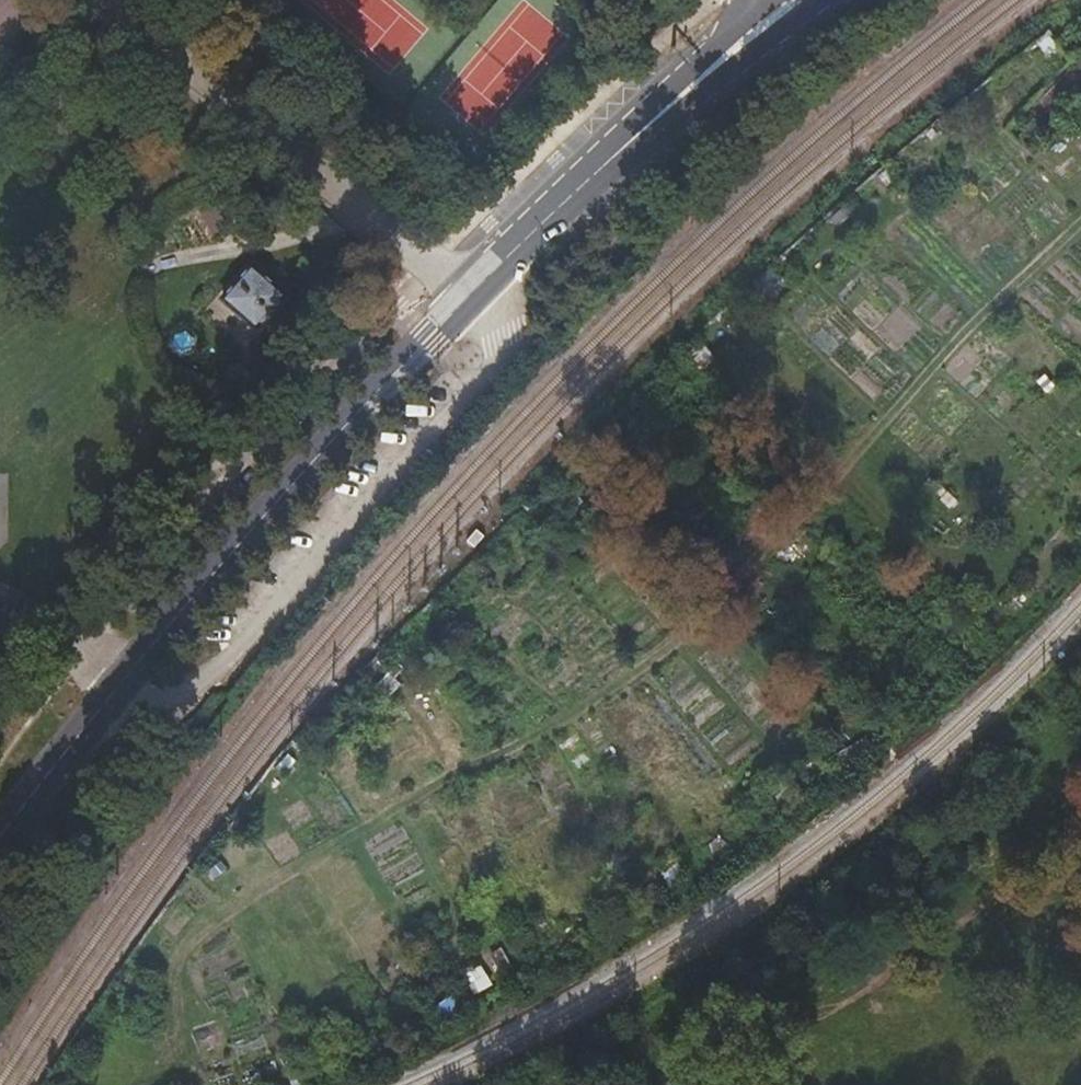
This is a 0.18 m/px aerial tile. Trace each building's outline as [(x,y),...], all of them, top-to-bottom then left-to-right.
[(245,289),(210,334),(251,367),(285,323),(245,289)]
